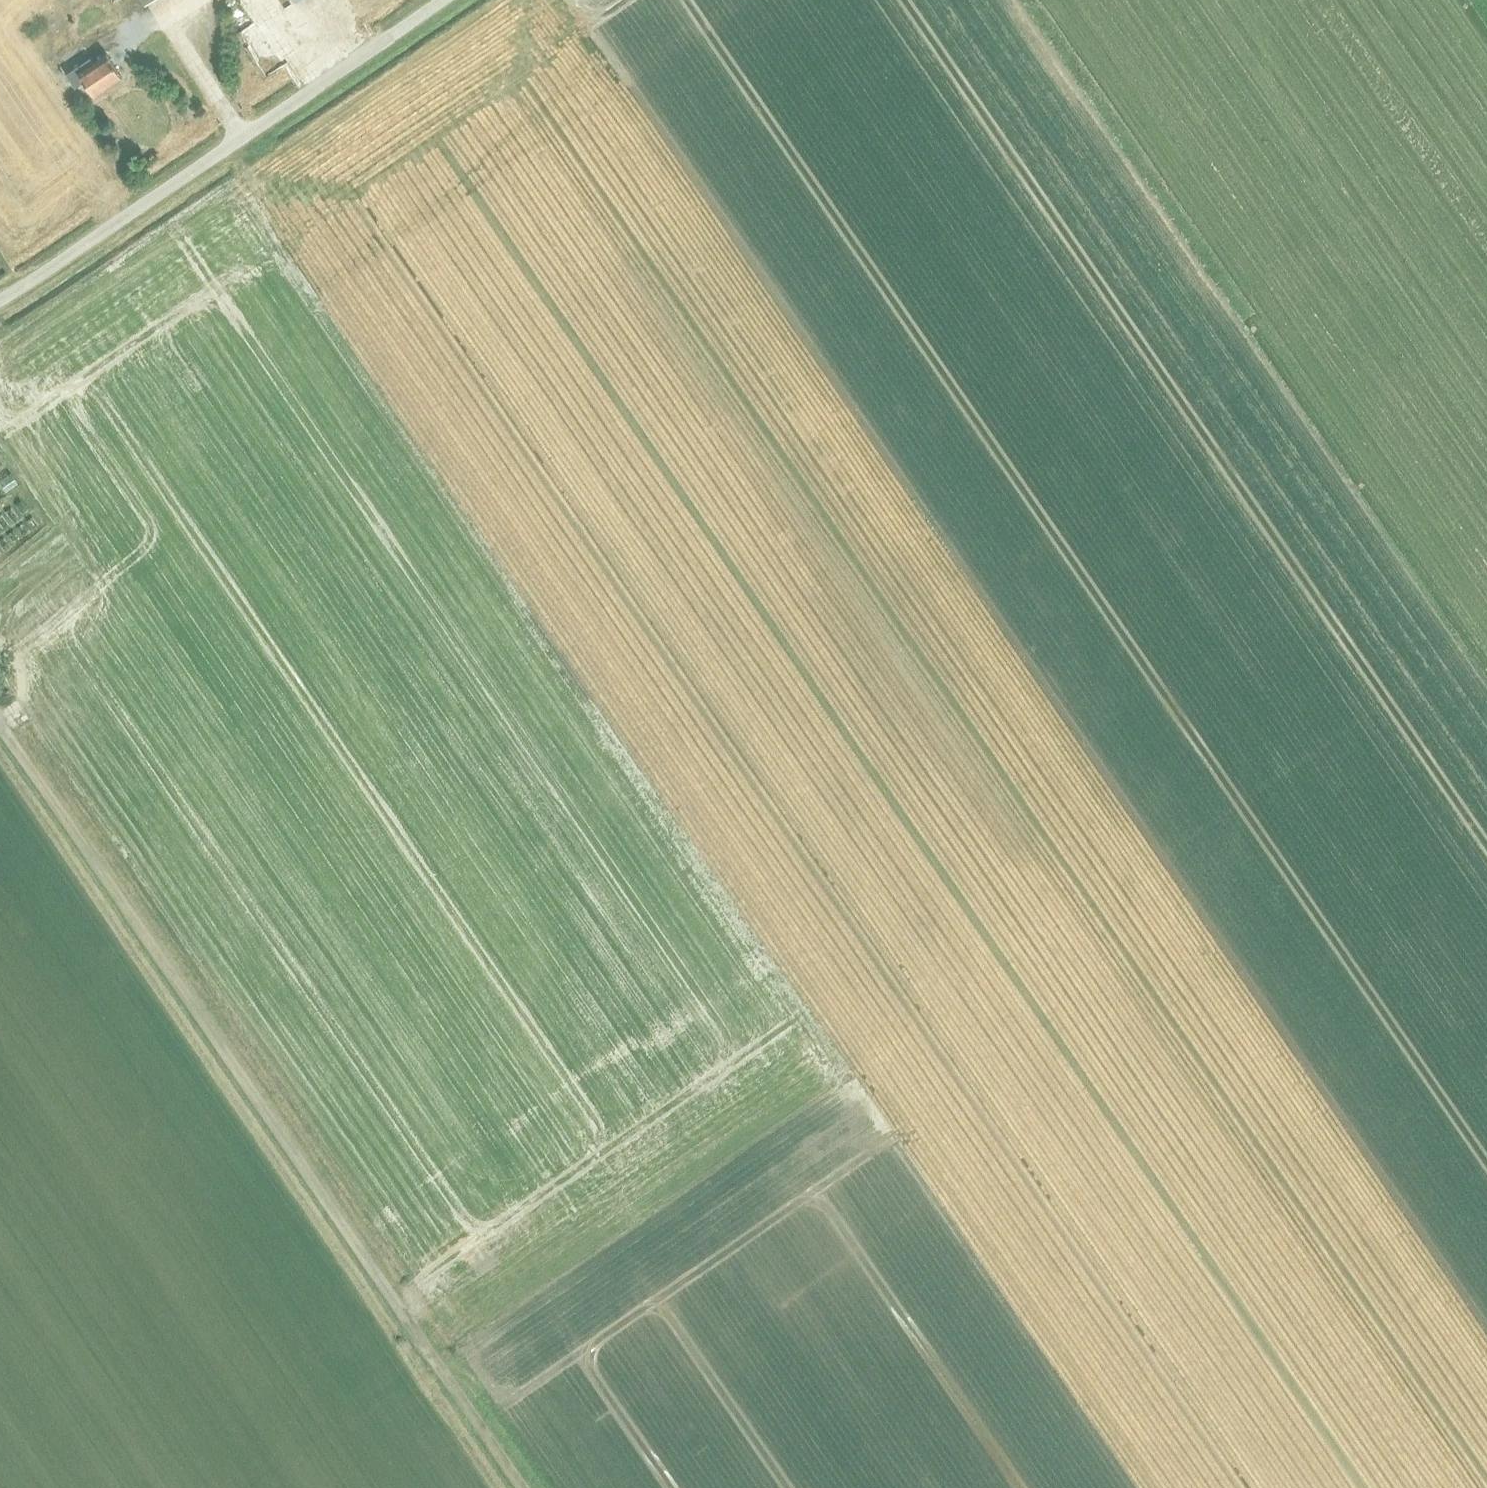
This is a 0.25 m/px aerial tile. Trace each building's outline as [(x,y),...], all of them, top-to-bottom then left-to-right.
[(264,13),(249,20),(266,61),(282,55),(264,13)] [(85,81),(95,96),(123,77),(107,53),(94,62),(91,57),(67,73),(76,87),(85,81)]
